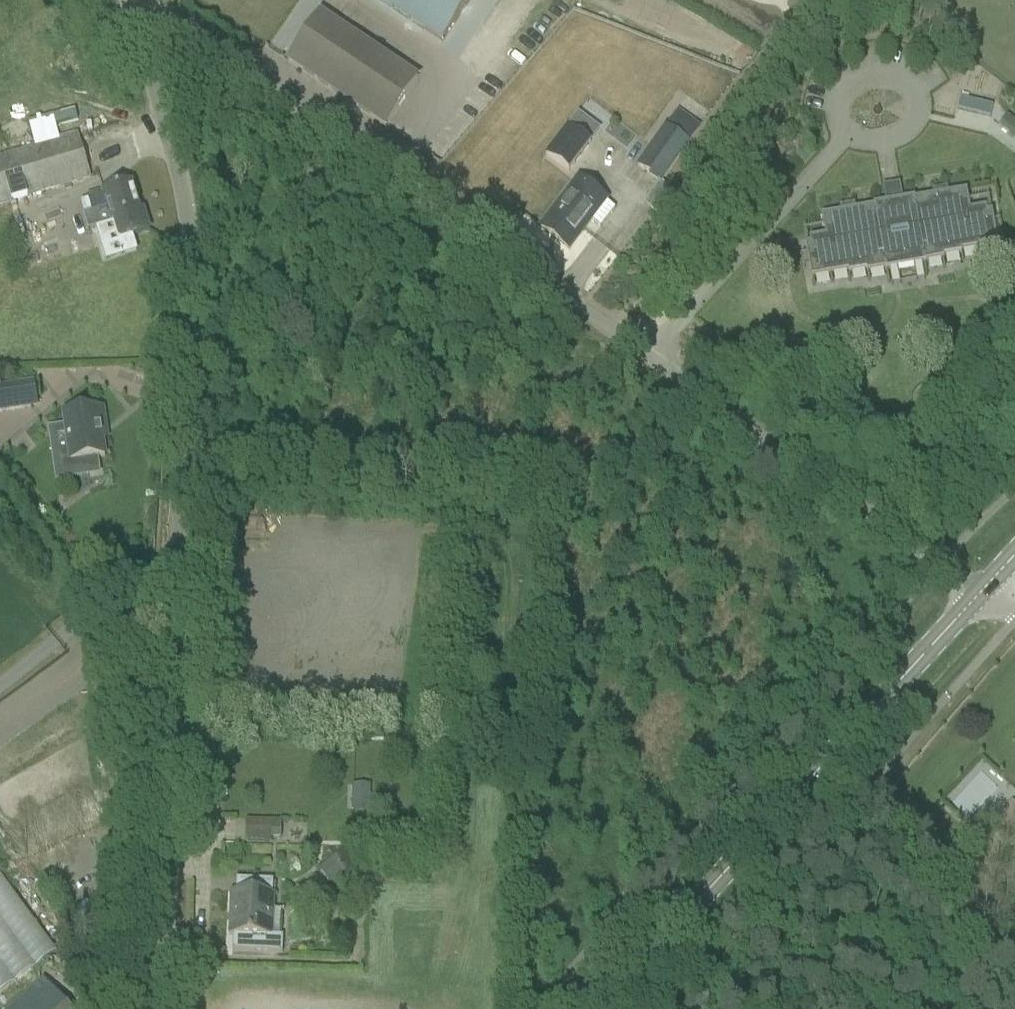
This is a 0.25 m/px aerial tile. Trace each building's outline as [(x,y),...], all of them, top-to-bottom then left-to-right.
[(440,47),(472,0),(371,0),(440,47)] [(288,63),(290,64),(385,128),(418,80),(320,14),(288,63)] [(957,111),(990,119),(993,107),(960,99),(957,111)] [(31,133),(55,126),(77,121),(75,111),(28,124),(31,133)] [(1014,129),(1014,122),(1008,116),(999,127),(1010,136),(1014,129)] [(567,127),(545,155),(569,174),(591,145),(567,127)] [(662,183),(690,143),(667,127),(639,167),(662,183)] [(4,156),(0,157),(0,204),(88,178),(82,159),(85,158),(78,133),(4,156)] [(601,228),(616,209),(579,180),(541,229),(569,250),(592,221),(601,228)] [(90,212),(85,214),(90,228),(112,222),(115,221),(120,241),(149,232),(143,211),(139,212),(131,185),(101,194),(101,195),(86,199),(90,212)] [(961,254),(961,253),(998,246),(992,212),(987,213),(986,209),(970,212),(967,191),(915,201),(915,199),(902,202),(901,196),(885,199),(886,204),(874,207),(874,208),(822,217),(826,237),(810,240),(811,244),(806,245),(811,279),(848,272),(848,274),(866,271),(867,274),(885,270),(885,272),(890,271),(889,269),(921,263),(922,265),(926,264),(926,263),(944,260),(944,257),(961,254)] [(970,210),(995,205),(992,193),(968,198),(970,210)] [(653,302),(647,297),(643,302),(649,307),(653,302)] [(37,404),(34,380),(1,385),(0,381),(0,413),(38,407),(37,404)] [(105,458),(102,438),(101,428),(106,428),(103,409),(64,415),(68,447),(55,448),(60,477),(89,473),(87,461),(105,458)] [(371,742),(384,741),(383,733),(371,734),(371,742)] [(371,786),(353,786),(352,811),(371,811),(371,786)] [(987,830),(1007,849),(1014,840),(1014,806),(1012,803),(987,830)] [(271,844),(271,839),(271,823),(246,822),(246,843),(271,844)] [(333,860),(319,870),(329,885),(344,875),(333,860)] [(58,956),(49,944),(0,877),(0,997),(58,956)] [(260,881),(260,894),(231,893),(230,914),(232,914),(232,921),(230,921),(229,937),(233,937),(233,953),(283,955),(283,938),(273,937),(275,895),(273,895),(273,881),(260,881)] [(44,980),(29,993),(11,1008),(70,1008),(44,980)]
